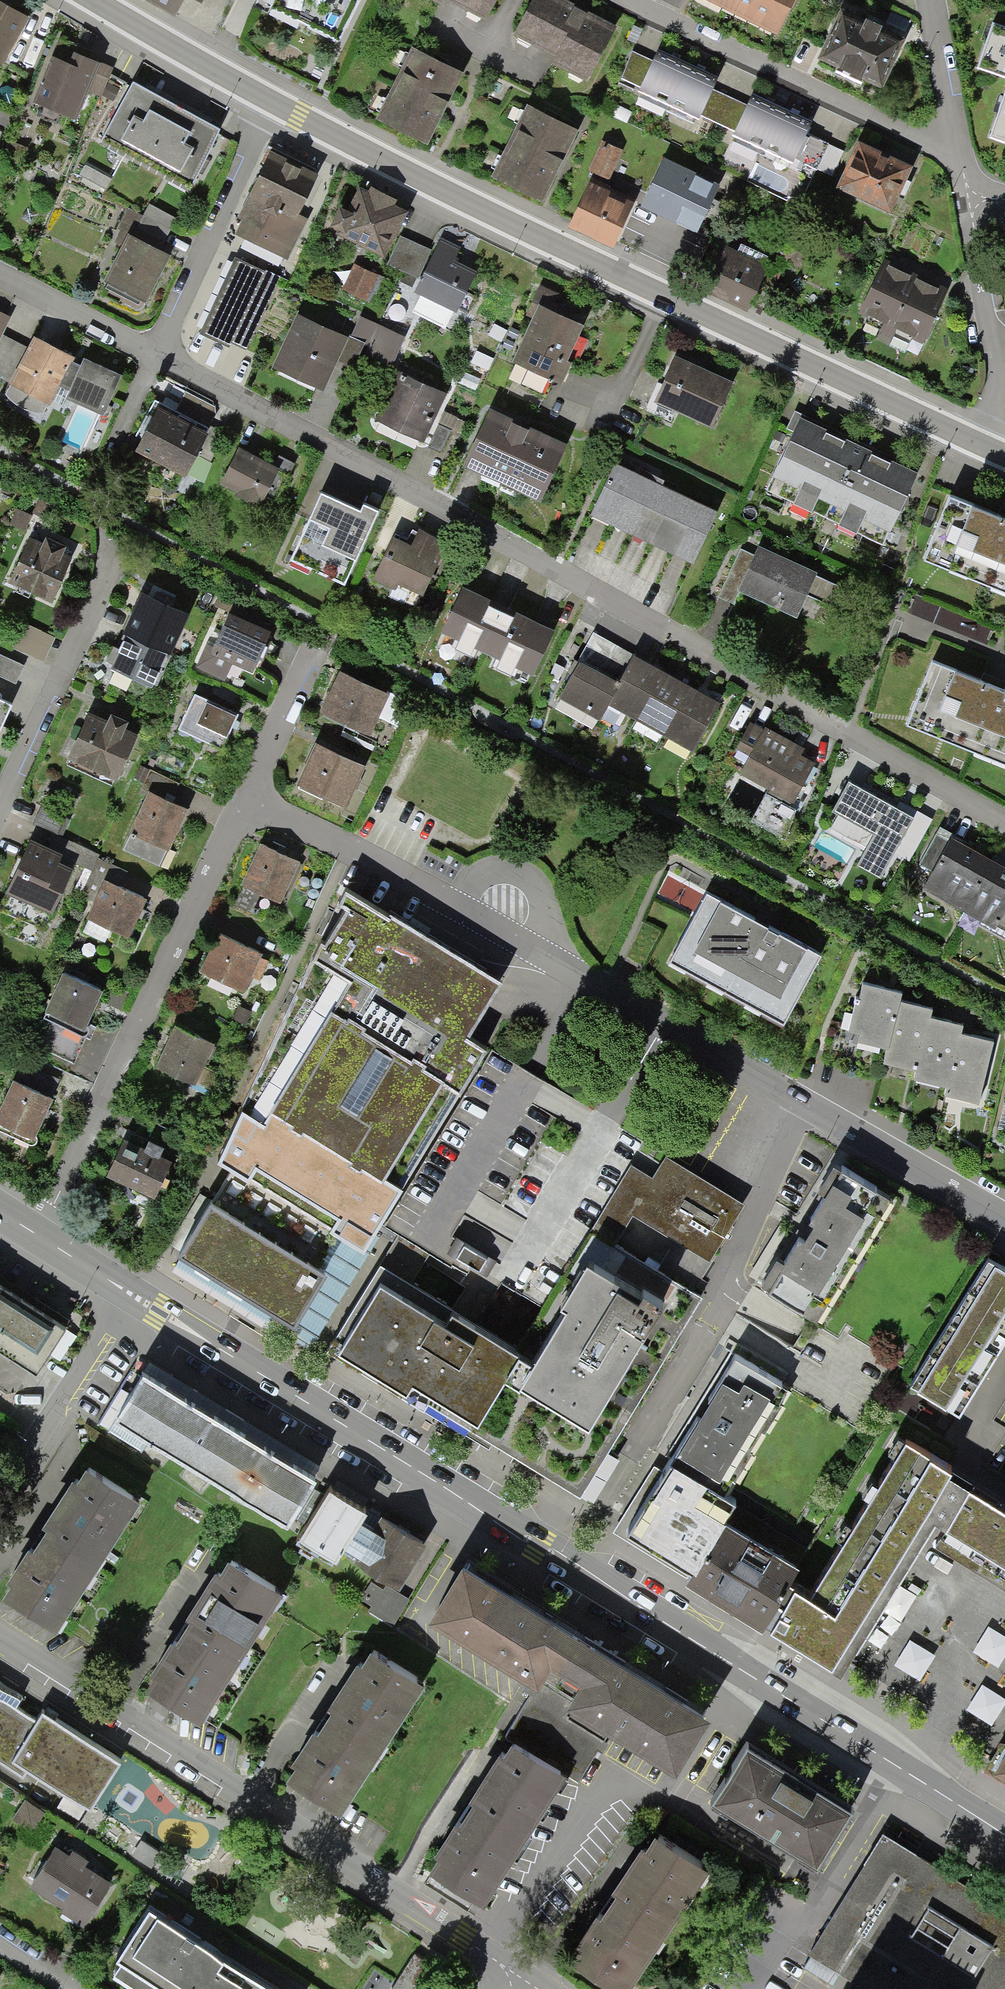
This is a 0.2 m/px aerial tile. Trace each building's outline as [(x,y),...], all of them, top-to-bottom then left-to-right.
[(256,7),(341,47),(364,0),(260,0),(256,7)] [(497,0),(421,0),(440,9),(444,2),(486,23),(497,0)] [(616,30),(558,0),(535,0),(514,40),(553,61),(550,66),(587,86),(616,30)] [(680,9),(684,0),(662,0),(680,9)] [(729,0),(702,0),(724,11),(729,0)] [(762,0),(729,0),(724,11),(750,24),(762,0)] [(796,0),(762,0),(750,24),(778,37),(796,0)] [(27,19),(0,5),(0,67),(1,68),(27,19)] [(884,85),(902,41),(842,17),(824,60),(884,85)] [(990,23),(973,73),(1004,84),(1004,28),(990,23)] [(833,173),(843,149),(810,136),(816,121),(752,95),(748,105),(715,92),(722,74),(658,48),(652,63),(632,55),(622,82),(641,89),(636,101),(700,126),(704,116),(737,128),(732,140),(796,166),(799,159),(833,173)] [(380,124),(429,146),(462,75),(413,53),(380,124)] [(33,104),(77,122),(100,66),(75,56),(70,68),(51,60),(33,104)] [(188,190),(220,132),(204,124),(147,93),(134,85),(102,143),(188,190)] [(988,143),(1004,148),(1004,92),(988,143)] [(541,203),(575,133),(529,110),(495,180),(541,203)] [(612,254),(634,206),(604,192),(622,153),(602,144),(584,183),(590,185),(567,233),(612,254)] [(894,216),(914,170),(862,148),(842,194),(894,216)] [(299,215),(319,176),(274,154),(244,215),(249,218),(240,234),(288,258),(307,219),(299,215)] [(89,158),(82,171),(108,185),(115,172),(89,158)] [(720,189),(664,161),(640,209),(696,237),(720,189)] [(337,236),(384,259),(408,212),(360,189),(337,236)] [(149,205),(144,216),(132,240),(158,253),(175,218),(149,205)] [(104,286),(146,306),(169,259),(158,253),(132,240),(144,216),(127,208),(112,241),(123,246),(104,286)] [(418,277),(431,250),(400,236),(387,263),(418,277)] [(416,293),(458,312),(476,273),(454,264),(461,249),(440,240),(416,293)] [(720,281),(756,298),(774,258),(738,242),(720,281)] [(234,342),(246,348),(279,277),(234,256),(198,334),(231,349),(234,342)] [(344,287),(366,297),(376,273),(354,264),(344,287)] [(861,319),(925,345),(946,293),(882,266),(861,319)] [(515,368),(560,386),(583,330),(538,312),(515,368)] [(9,319),(0,315),(0,341),(9,319)] [(273,371),(324,392),(336,366),(348,339),(296,317),(273,371)] [(360,354),(390,368),(405,337),(360,317),(351,337),(365,344),(360,354)] [(360,354),(365,344),(351,337),(349,336),(348,339),(336,366),(352,373),(360,354)] [(9,386),(47,405),(70,360),(32,341),(9,386)] [(658,405),(715,430),(734,387),(677,362),(658,405)] [(68,402),(104,416),(120,378),(84,364),(68,402)] [(424,441),(443,394),(398,376),(379,423),(424,441)] [(187,478),(210,430),(161,407),(138,455),(187,478)] [(465,468),(540,505),(568,447),(492,411),(465,468)] [(891,537),(919,478),(803,424),(775,484),(800,496),(793,511),(811,520),(819,503),(846,515),(838,532),(858,542),(866,525),(891,537)] [(262,507),(280,470),(239,451),(222,488),(262,507)] [(691,565),(715,513),(616,467),(592,519),(691,565)] [(954,494),(925,567),(1004,597),(1004,515),(954,494)] [(348,586),(378,517),(362,510),(358,518),(320,501),(293,562),(348,586)] [(8,587),(54,605),(76,551),(29,533),(8,587)] [(418,604),(446,546),(418,533),(409,550),(394,542),(374,582),(418,604)] [(834,608),(843,589),(759,552),(756,558),(743,552),(723,597),(736,603),(740,595),(799,621),(810,597),(834,608)] [(530,680),(552,632),(465,593),(443,641),(530,680)] [(107,675),(152,696),(187,620),(142,599),(107,675)] [(269,643),(270,640),(220,618),(198,669),(226,681),(234,664),(256,673),(257,669),(269,643)] [(14,647),(45,660),(54,638),(23,626),(14,647)] [(28,659),(0,645),(0,670),(18,679),(28,659)] [(694,754),(719,705),(634,662),(622,686),(580,664),(560,703),(599,723),(607,709),(694,754)] [(1004,768),(1004,691),(932,662),(908,727),(1004,768)] [(369,741),(386,700),(338,680),(321,721),(369,741)] [(0,695),(0,724),(11,700),(0,695)] [(221,755),(236,717),(192,701),(177,739),(221,755)] [(116,786),(136,741),(87,719),(66,763),(116,786)] [(798,800),(818,762),(751,727),(731,766),(798,800)] [(297,788),(343,809),(360,771),(314,750),(297,788)] [(165,863),(189,811),(172,804),(181,782),(150,768),(141,789),(150,793),(126,845),(165,863)] [(897,848),(912,818),(850,787),(835,817),(897,848)] [(1004,924),(1004,870),(952,842),(926,892),(1001,931),(1004,924)] [(7,899),(53,918),(74,866),(27,848),(7,899)] [(243,889),(283,906),(299,867),(259,850),(243,889)] [(341,1240),(360,1251),(399,1181),(484,1042),(465,1028),(500,973),(344,883),(218,1155),(227,1163),(177,1248),(241,1287),(297,1323),(341,1240)] [(87,924),(127,942),(145,902),(105,885),(87,924)] [(779,1015),(813,950),(704,893),(670,959),(779,1015)] [(200,976),(243,994),(260,954),(217,936),(200,976)] [(83,1036),(101,995),(63,979),(45,1019),(83,1036)] [(980,1105),(992,1043),(962,1037),(965,1024),(932,1017),(934,1007),(902,1000),(904,990),(862,982),(851,1036),(862,1038),(860,1046),(889,1052),(887,1065),(917,1071),(915,1081),(945,1087),(943,1097),(980,1105)] [(155,1071),(194,1086),(209,1048),(171,1033),(155,1071)] [(34,1145),(52,1103),(12,1086),(0,1113),(0,1130),(34,1145)] [(108,1179),(155,1199),(171,1163),(123,1143),(108,1179)] [(700,1289),(697,1287),(713,1260),(708,1258),(745,1197),(666,1149),(652,1171),(630,1158),(560,1276),(565,1278),(530,1335),(472,1433),(488,1443),(495,1434),(581,1487),(700,1289)] [(763,1282),(819,1316),(891,1197),(835,1163),(763,1282)] [(1004,1327),(1004,1263),(989,1253),(909,1383),(953,1410),(1004,1327)] [(472,1433),(530,1335),(520,1329),(518,1328),(516,1330),(451,1290),(447,1295),(380,1254),(326,1341),(465,1428),(472,1433)] [(63,1335),(18,1307),(0,1296),(0,1355),(37,1378),(63,1335)] [(656,1469),(708,1501),(783,1377),(731,1346),(656,1469)] [(202,1462),(229,1419),(145,1367),(118,1410),(202,1462)] [(287,1515),(314,1471),(229,1419),(202,1462),(287,1515)] [(910,1520),(941,1470),(893,1441),(816,1567),(775,1634),(823,1663),(910,1520)] [(43,1522),(95,1555),(136,1490),(84,1458),(43,1522)] [(708,1501),(656,1469),(615,1536),(690,1582),(731,1515),(708,1501)] [(910,1520),(1004,1578),(1004,1509),(941,1470),(910,1520)] [(345,1538),(358,1516),(368,1498),(329,1475),(298,1527),(338,1550),(345,1538)] [(816,1567),(731,1515),(690,1582),(775,1634),(816,1567)] [(376,1527),(358,1516),(345,1538),(363,1549),(376,1527)] [(376,1527),(363,1549),(357,1560),(404,1587),(430,1543),(383,1516),(376,1527)] [(2,1587),(55,1619),(95,1555),(43,1522),(2,1587)] [(185,1617),(241,1651),(280,1587),(224,1553),(185,1617)] [(546,1678),(616,1725),(675,1761),(709,1705),(470,1559),(437,1612),(546,1678)] [(388,1617),(403,1589),(374,1573),(365,1592),(374,1597),(369,1607),(388,1617)] [(147,1681),(202,1715),(241,1651),(185,1617),(147,1681)] [(324,1706),(379,1739),(417,1676),(363,1643),(324,1706)] [(582,1779),(616,1725),(546,1678),(432,1863),(481,1893),(559,1765),(582,1779)] [(121,1753),(38,1700),(30,1712),(0,1692),(0,1750),(25,1766),(31,1757),(93,1797),(121,1753)] [(286,1769),(340,1802),(379,1739),(324,1706),(286,1769)] [(818,1860),(852,1804),(802,1773),(743,1738),(709,1794),(818,1860)] [(609,1888),(664,1922),(706,1857),(651,1823),(609,1888)] [(881,1835),(810,1951),(867,1986),(865,1988),(1004,1988),(1004,1911),(881,1835)] [(86,1911),(109,1875),(55,1842),(33,1878),(86,1911)] [(568,1953),(623,1987),(664,1922),(609,1888),(568,1953)] [(148,1900),(113,1962),(156,1988),(157,1988),(166,1975),(186,1988),(289,1988),(148,1900)]
